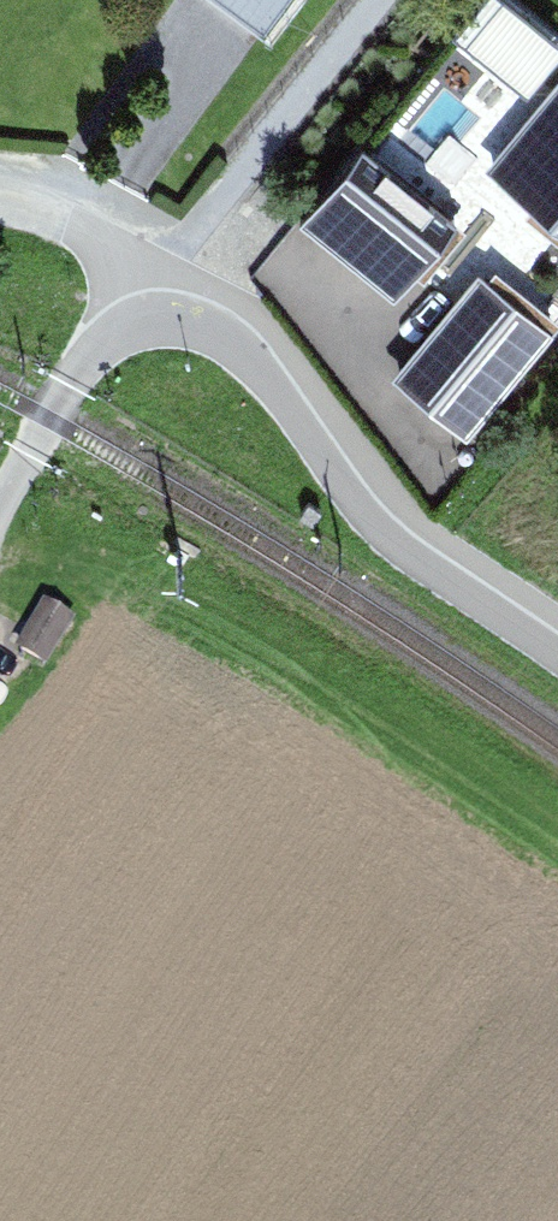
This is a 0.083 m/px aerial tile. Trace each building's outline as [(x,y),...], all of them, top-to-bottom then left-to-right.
[(269,24),(287,0),(237,0),(269,24)] [(511,0),(482,0),(298,227),(374,288),(557,61),(557,38),(511,0)] [(484,174),(557,232),(557,80),(484,174)] [(478,272),(391,376),(467,438),(553,334),(478,272)] [(23,658),(52,676),(86,623),(57,604),(23,658)]
